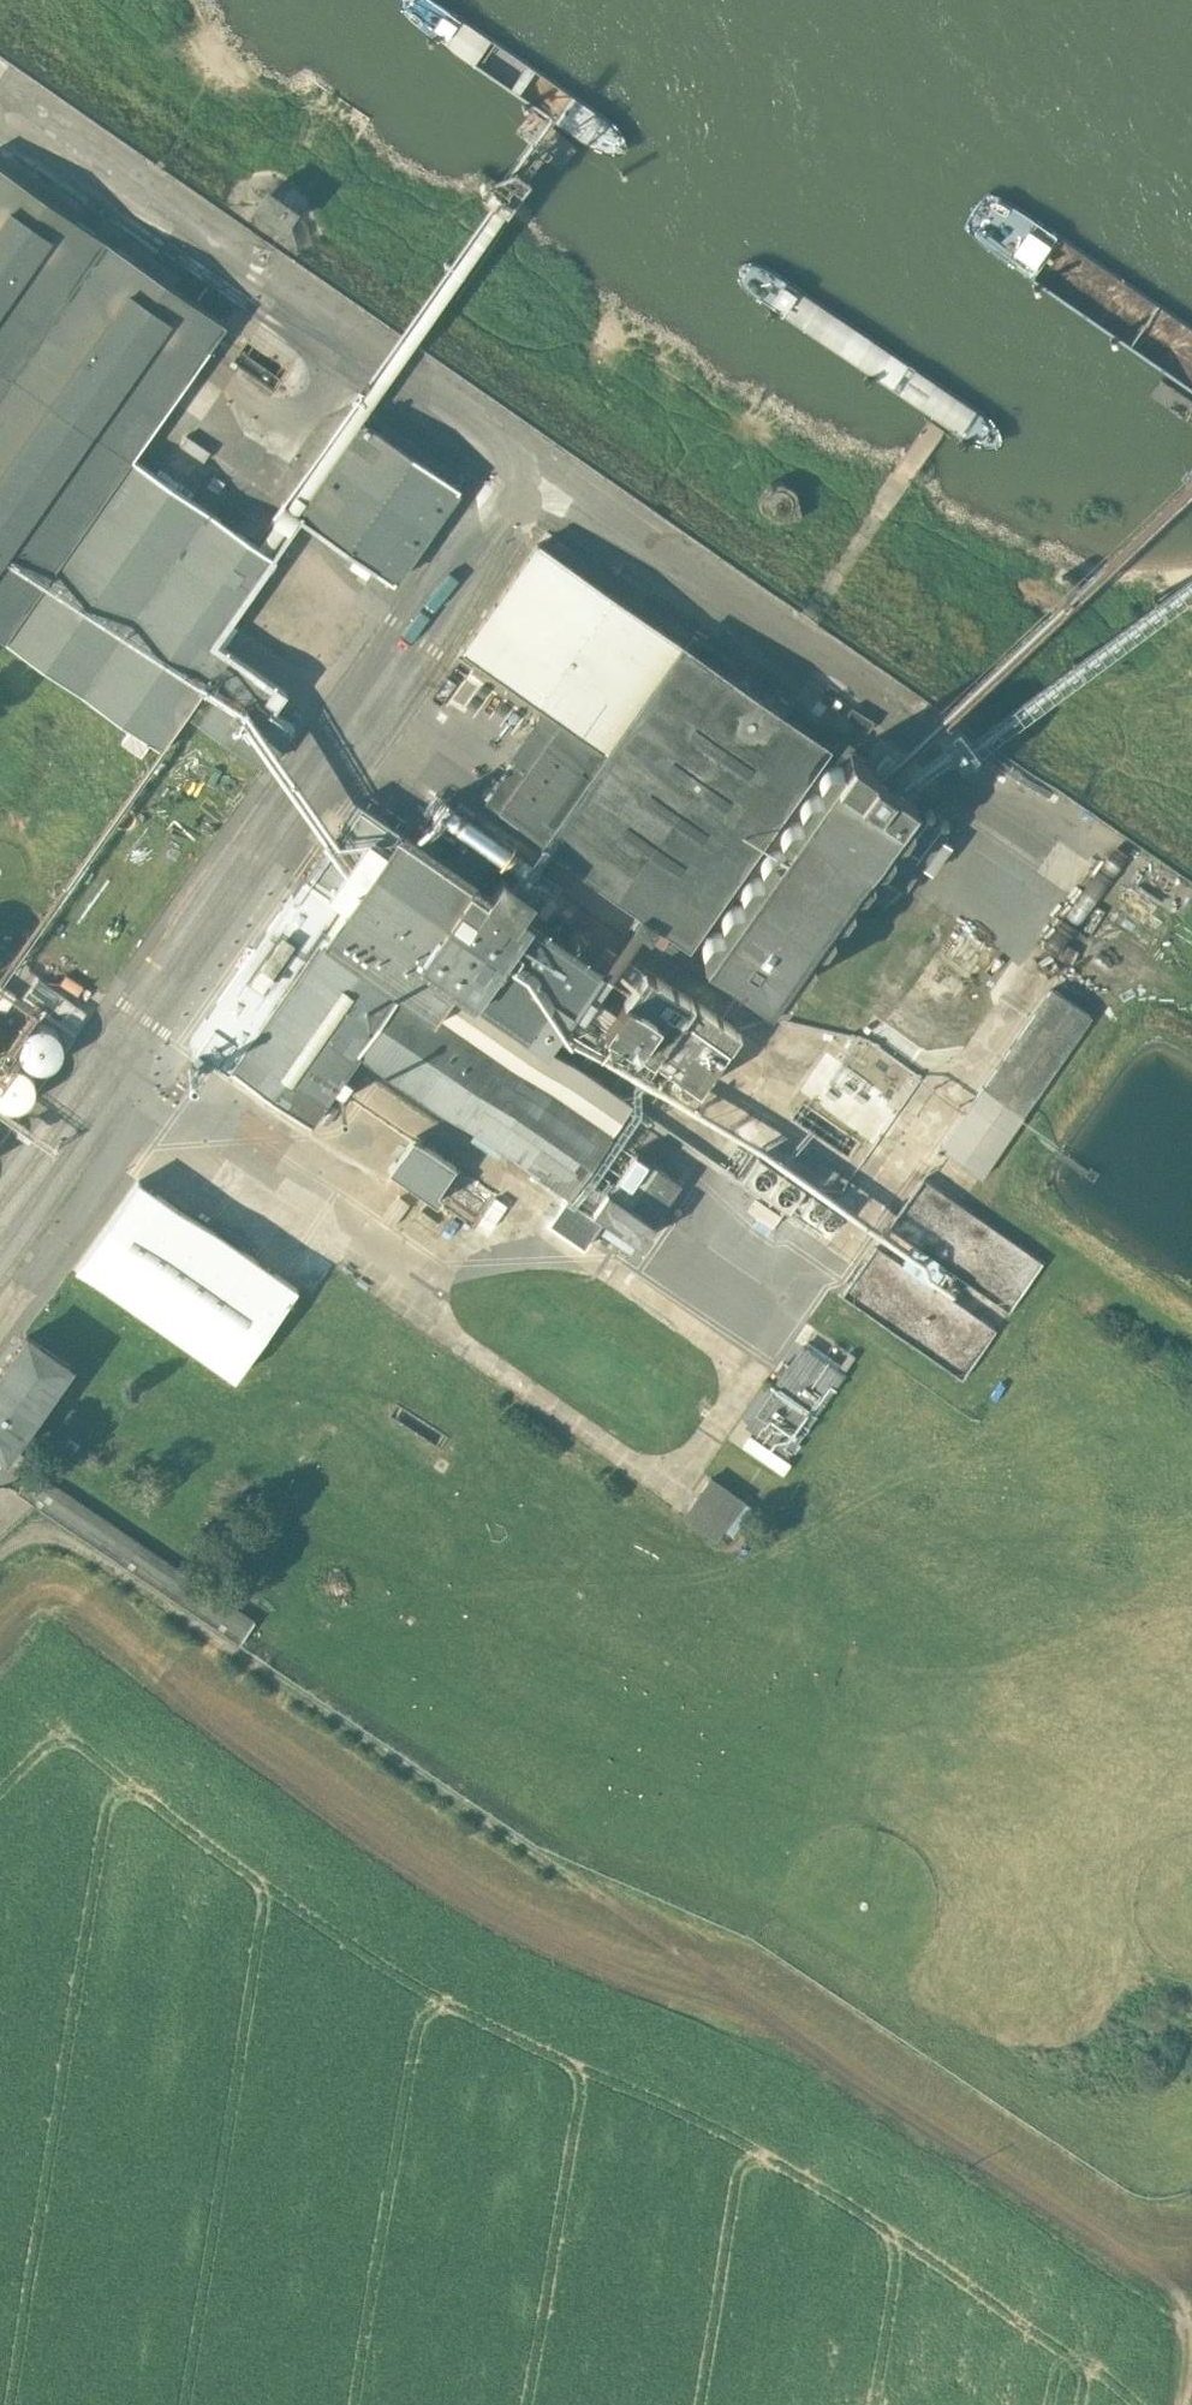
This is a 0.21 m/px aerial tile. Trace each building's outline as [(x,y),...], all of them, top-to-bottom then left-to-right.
[(184,707),(266,765),(296,721),(275,707),(288,687),(273,678),(217,639),(275,554),(130,455),(226,316),(0,159),(0,630),(161,742),(184,707)] [(300,229),(319,205),(287,181),(268,205),(300,229)] [(372,423),(310,511),(400,574),(461,485),(372,423)] [(349,904),(242,1057),(336,1122),(372,1071),(574,1211),(646,1107),(565,1051),(584,1024),(694,1101),(736,1039),(636,970),(658,937),(768,1013),(872,863),(900,882),(944,818),(542,539),(468,645),(557,707),(492,801),(647,909),(611,960),(548,916),(558,901),(523,876),(507,900),(364,801),(311,877),(349,904)] [(43,973),(37,981),(57,996),(54,1000),(80,1020),(89,1009),(43,973)] [(1091,1012),(1050,984),(940,1145),(982,1173),(1091,1012)] [(0,1016),(0,1057),(13,1057),(12,1016),(0,1016)] [(39,1029),(51,1061),(85,1048),(72,1016),(39,1029)] [(39,1056),(6,1079),(25,1106),(58,1083),(39,1056)] [(10,1149),(0,1134),(0,1155),(10,1149)] [(463,1246),(489,1262),(528,1198),(504,1184),(494,1201),(462,1182),(470,1169),(417,1136),(395,1171),(449,1204),(455,1195),(483,1212),(463,1246)] [(254,1383),(320,1283),(139,1165),(73,1266),(254,1383)] [(1048,1255),(919,1170),(839,1290),(968,1376),(1048,1255)] [(803,1337),(750,1424),(796,1452),(850,1365),(803,1337)] [(0,1388),(0,1459),(9,1466),(79,1371),(36,1339),(0,1388)] [(747,1445),(788,1473),(798,1460),(756,1431),(747,1445)] [(713,1468),(691,1503),(724,1523),(746,1488),(713,1468)]
